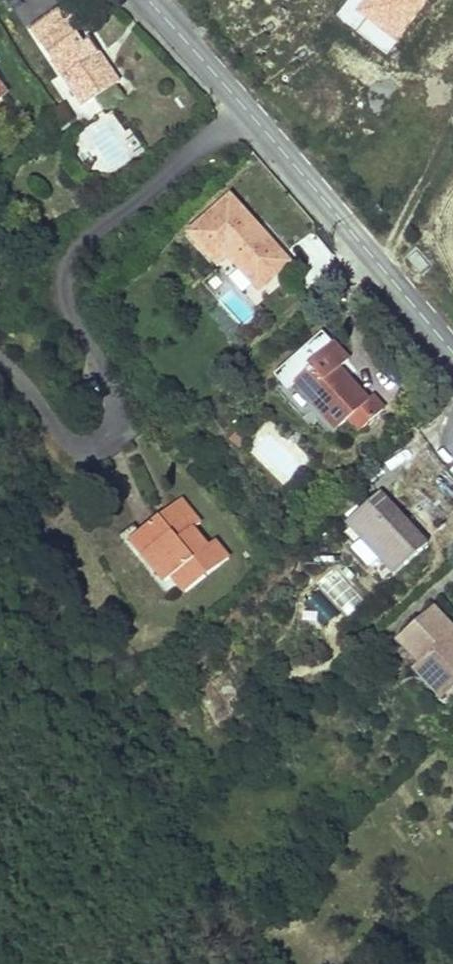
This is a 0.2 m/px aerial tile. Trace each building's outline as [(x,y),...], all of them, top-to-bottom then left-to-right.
[(73,27),(61,9),(24,35),(36,52),(46,45),(58,62),(47,70),(58,85),(70,77),(74,83),(82,77),(79,71),(95,60),(85,45),(79,49),(67,31),(73,27)] [(13,95),(0,78),(0,105),(13,95)] [(266,299),(295,273),(264,237),(238,207),(200,240),(227,272),(236,264),(266,299)] [(227,272),(200,240),(189,249),(217,281),(227,272)] [(416,253),(407,260),(420,274),(428,266),(416,253)] [(320,368),(300,384),(342,436),(354,426),(369,444),(400,419),(383,399),(376,405),(354,378),(348,383),(342,375),(347,370),(359,361),(341,339),(315,361),(320,368)] [(354,378),(347,370),(342,375),(348,383),(354,378)] [(183,507),(176,498),(150,518),(168,540),(178,532),(168,519),(183,507)] [(397,591),(432,559),(407,531),(383,504),(349,535),(363,551),(352,561),(368,579),(378,570),(397,591)] [(196,524),(183,507),(168,519),(178,532),(168,540),(150,518),(130,533),(146,554),(141,558),(164,587),(170,583),(184,601),(229,566),(217,550),(209,556),(189,530),(196,524)] [(152,596),(164,587),(141,558),(146,554),(130,533),(123,524),(106,537),(152,596)] [(217,550),(196,524),(189,530),(209,556),(217,550)] [(321,580),(346,613),(364,599),(339,567),(321,580)] [(425,676),(421,680),(435,695),(439,691),(452,706),(452,635),(438,618),(402,649),(425,676)] [(417,683),(431,699),(421,680),(417,683)] [(452,706),(439,691),(435,695),(431,699),(444,714),(452,706)]
